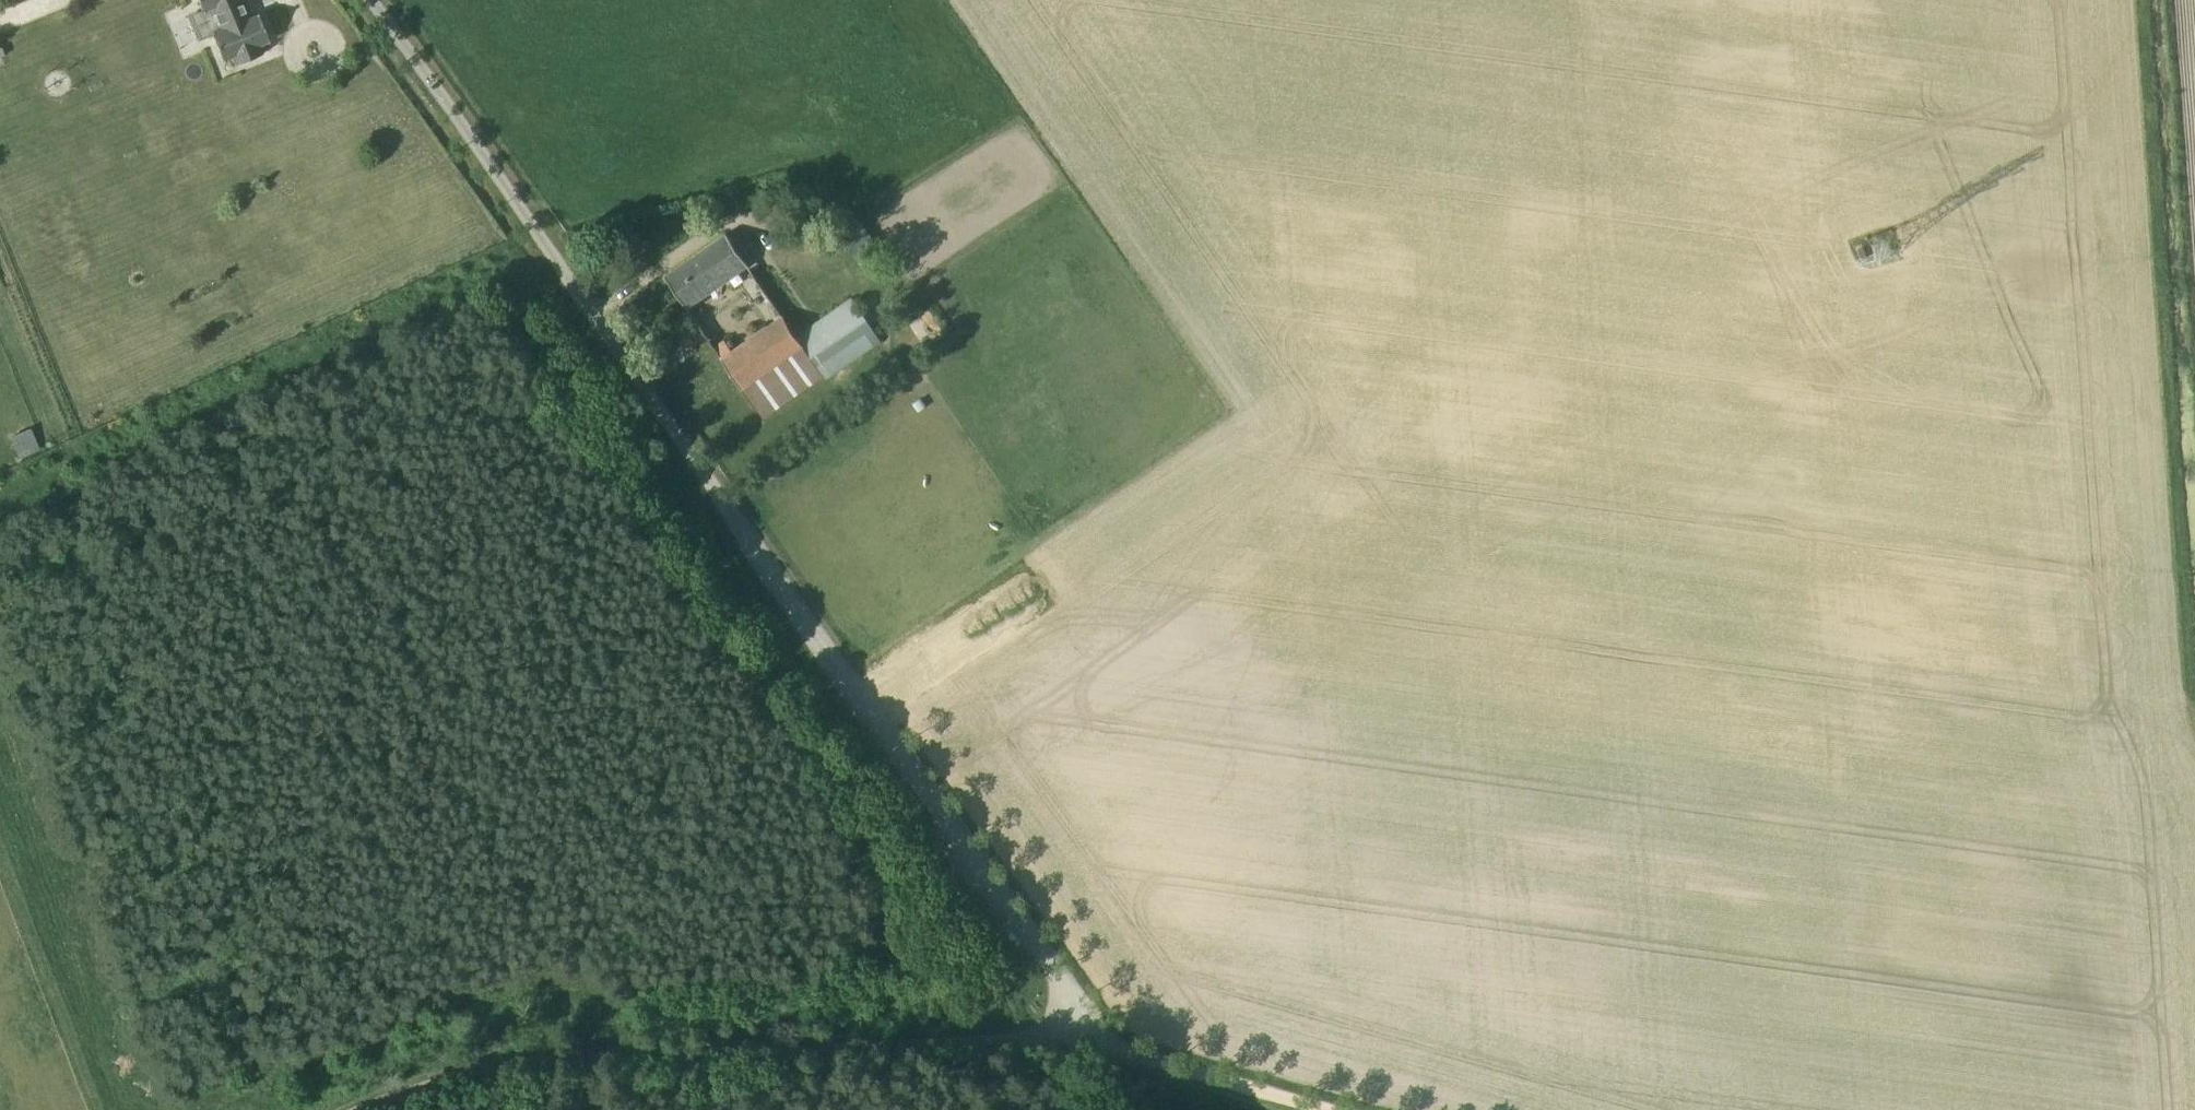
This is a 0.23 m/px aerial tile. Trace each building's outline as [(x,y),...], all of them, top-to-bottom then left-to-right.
[(247,12),(242,0),(199,0),(203,11),(213,7),(222,29),(212,33),(223,60),(232,56),(236,64),(264,53),(260,45),(269,41),(259,14),(249,18),(247,12)] [(689,309),(750,267),(728,234),(666,276),(689,309)] [(797,335),(795,332),(784,316),(733,351),(721,332),(710,340),(763,418),(880,337),(853,297),(797,335)]
